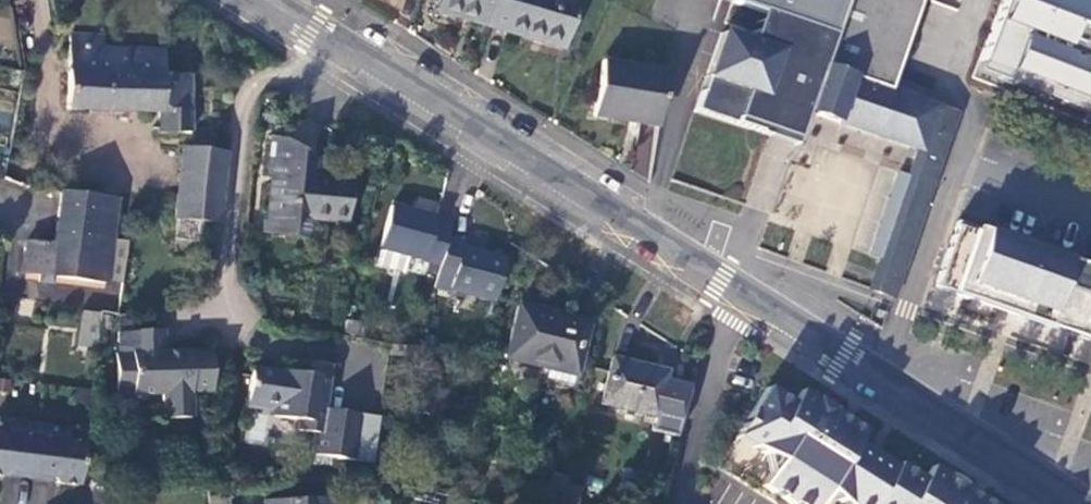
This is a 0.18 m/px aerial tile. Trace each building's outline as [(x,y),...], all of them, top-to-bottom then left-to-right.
[(435,10),(488,25),(495,0),(438,0),(435,10)] [(488,25),(565,47),(579,0),(495,0),(488,25)] [(957,112),(889,90),(821,67),(843,0),(730,0),(729,2),(755,11),(745,41),(721,33),(695,112),(768,136),(770,130),(798,139),(807,111),(919,149),(910,175),(900,172),(872,255),(881,258),(879,262),(904,270),(957,112)] [(821,67),(889,90),(919,0),(843,0),(821,67)] [(1050,0),(1001,0),(971,77),(1013,92),(1017,82),(1090,111),(1090,16),(1050,0)] [(69,36),(66,109),(158,113),(157,134),(190,132),(190,75),(162,76),(163,52),(102,50),(102,37),(69,36)] [(602,62),(593,116),(658,126),(667,72),(602,62)] [(270,137),(266,176),(271,177),(265,233),(308,238),(311,219),(347,223),(352,180),(314,176),(314,181),(299,180),(302,150),(284,140),(270,137)] [(183,149),(173,239),(196,241),(199,222),(218,224),(225,153),(183,149)] [(61,193),(54,244),(99,249),(100,238),(95,238),(100,197),(61,193)] [(100,197),(95,238),(100,238),(112,240),(116,199),(100,197)] [(436,275),(439,266),(447,238),(450,228),(434,224),(436,219),(390,207),(375,267),(404,274),(409,256),(425,261),(425,262),(429,263),(427,273),(436,275)] [(1017,316),(1077,337),(1081,325),(1090,328),(1090,267),(957,222),(935,289),(968,300),(970,295),(999,304),(1000,298),(1021,305),(1017,316)] [(27,242),(24,274),(42,275),(55,277),(107,282),(107,280),(122,281),(127,241),(112,240),(100,238),(99,249),(54,244),(54,245),(27,242)] [(439,266),(436,275),(451,280),(448,290),(494,302),(506,261),(462,248),(464,243),(447,238),(439,266)] [(895,296),(904,270),(879,262),(871,288),(895,296)] [(55,277),(42,275),(41,282),(54,283),(55,277)] [(516,306),(504,360),(574,377),(586,323),(516,306)] [(80,312),(76,345),(96,347),(100,314),(80,312)] [(131,313),(117,316),(118,334),(130,334),(130,332),(131,332),(131,313)] [(118,334),(118,354),(115,354),(116,395),(132,395),(132,396),(162,395),(163,420),(191,419),(190,393),(212,393),(211,353),(164,354),(163,332),(131,332),(130,332),(130,334),(118,334)] [(665,372),(611,359),(600,404),(654,417),(663,381),(665,372)] [(252,369),(247,401),(277,406),(275,417),(298,420),(297,431),(314,433),(311,455),(355,462),(362,416),(324,410),(330,365),(307,362),(306,368),(305,375),(282,371),(282,374),(252,369)] [(306,368),(283,365),(282,371),(305,375),(306,368)] [(689,388),(663,381),(651,429),(676,437),(689,388)] [(716,468),(773,503),(961,503),(964,500),(952,493),(956,486),(942,476),(934,489),(894,464),(892,468),(828,428),(831,423),(822,417),(826,410),(811,401),(804,413),(764,389),(716,468)] [(0,432),(0,476),(3,477),(9,472),(11,476),(31,479),(37,426),(6,422),(5,433),(0,432)] [(67,430),(37,426),(31,479),(48,481),(52,478),(56,483),(78,486),(84,443),(65,441),(67,430)] [(580,488),(564,484),(560,503),(576,503),(580,488)] [(207,497),(208,503),(228,503),(227,495),(207,497)]
